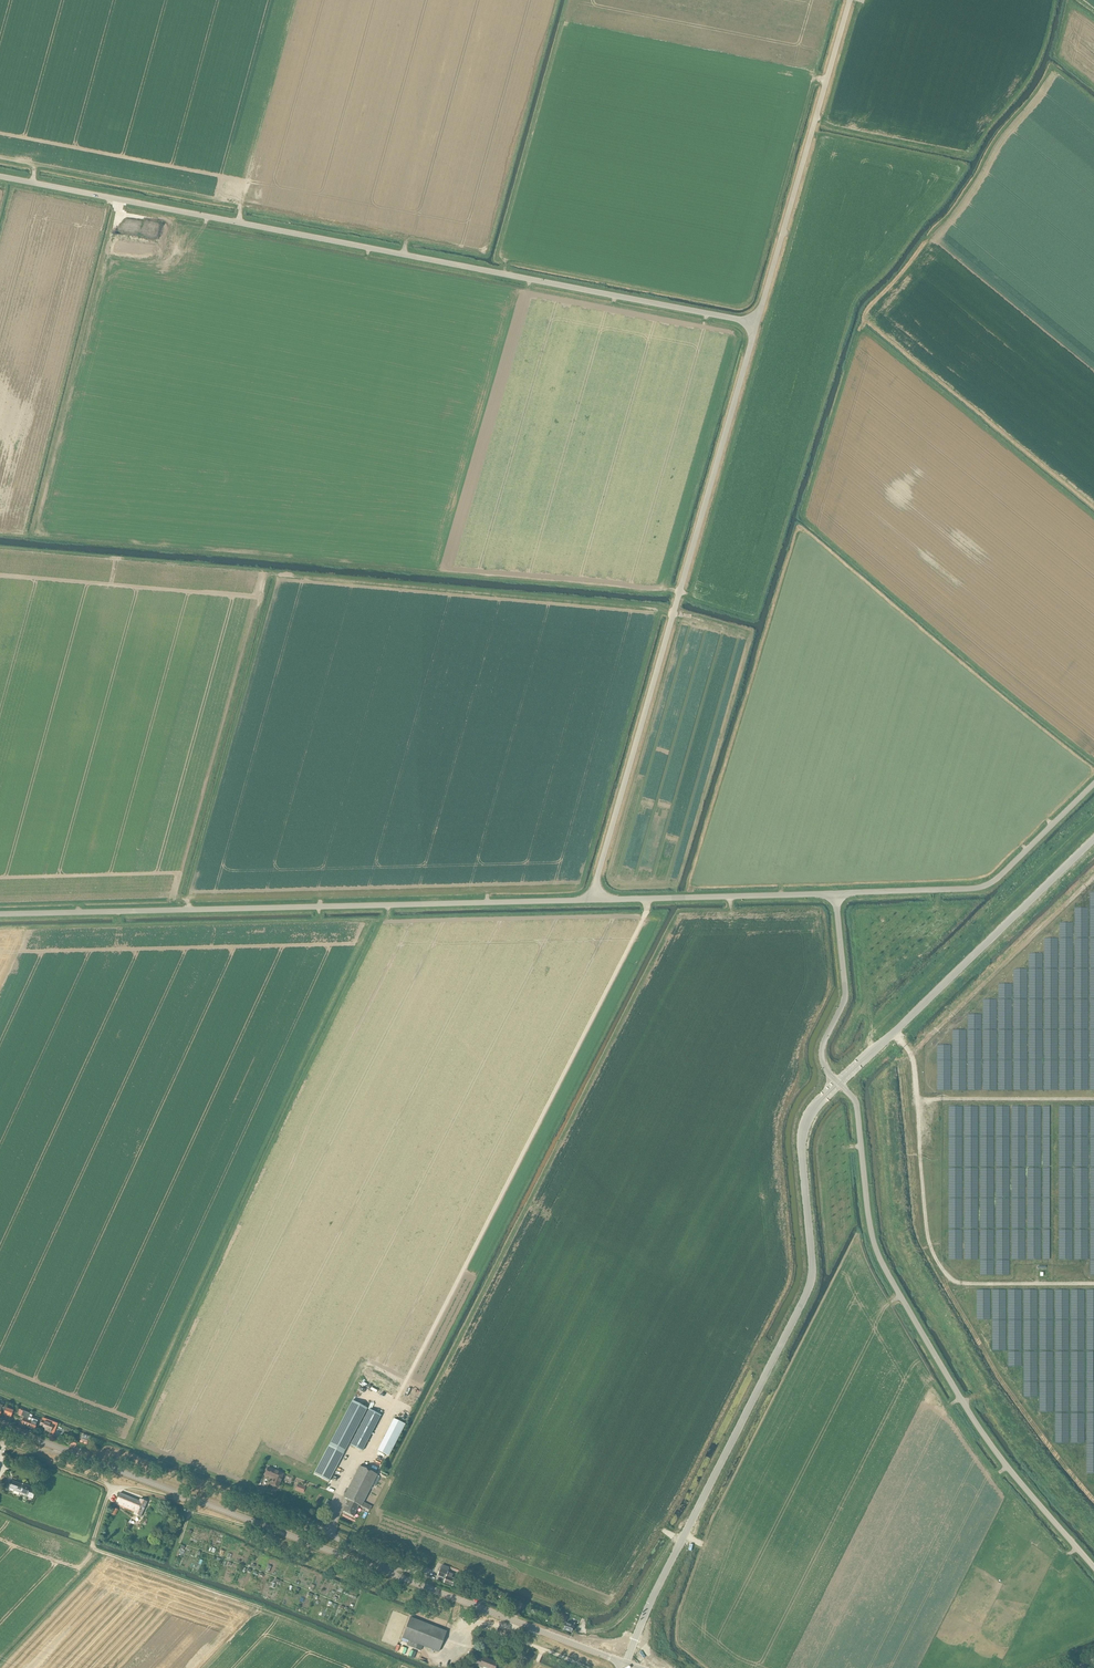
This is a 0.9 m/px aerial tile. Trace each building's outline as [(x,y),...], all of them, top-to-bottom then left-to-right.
[(329,1444),(313,1474),(328,1482),(344,1452),(367,1408),(352,1401),(329,1444)] [(11,1417),(14,1411),(6,1408),(4,1414),(11,1417)] [(362,1451),(381,1415),(369,1409),(350,1445),(362,1451)] [(27,1420),(28,1418),(30,1414),(23,1411),(22,1416),(24,1417),(21,1424),(30,1427),(32,1422),(27,1420)] [(55,1431),(58,1423),(56,1422),(42,1417),(41,1420),(42,1420),(39,1426),(43,1427),(42,1429),(50,1433),(51,1430),(55,1431)] [(32,1422),(30,1427),(35,1429),(37,1424),(36,1423),(37,1421),(28,1418),(27,1420),(32,1422)] [(389,1456),(405,1424),(394,1418),(377,1450),(389,1456)] [(348,1500),(342,1511),(353,1516),(359,1505),(361,1506),(363,1502),(370,1488),(372,1489),(374,1486),(375,1486),(379,1478),(376,1476),(377,1475),(359,1466),(343,1498),(348,1500)] [(279,1488),(284,1474),(268,1468),(265,1475),(274,1479),(271,1485),(279,1488)] [(23,1485),(11,1480),(8,1488),(14,1490),(13,1491),(26,1496),(30,1487),(23,1484),(23,1485)] [(303,1493),(306,1487),(297,1484),(295,1490),(303,1493)] [(33,1499),(36,1490),(31,1488),(27,1497),(33,1499)] [(139,1501),(120,1493),(115,1504),(134,1512),(133,1514),(141,1517),(147,1502),(140,1499),(139,1501)] [(453,1586),(455,1579),(452,1578),(453,1574),(448,1572),(440,1569),(438,1575),(446,1578),(445,1579),(444,1578),(442,1582),(444,1582),(444,1583),(453,1586)] [(518,1617),(519,1613),(523,1604),(516,1601),(511,1614),(518,1617)] [(438,1652),(447,1631),(410,1617),(402,1638),(403,1638),(402,1641),(407,1643),(406,1645),(416,1649),(417,1644),(422,1646),(438,1652)] [(572,1633),(576,1623),(570,1621),(569,1624),(566,1623),(564,1629),(572,1633)] [(484,1657),(483,1659),(479,1658),(476,1665),(481,1667),(481,1666),(486,1667),(496,1667),(498,1662),(484,1657)]
